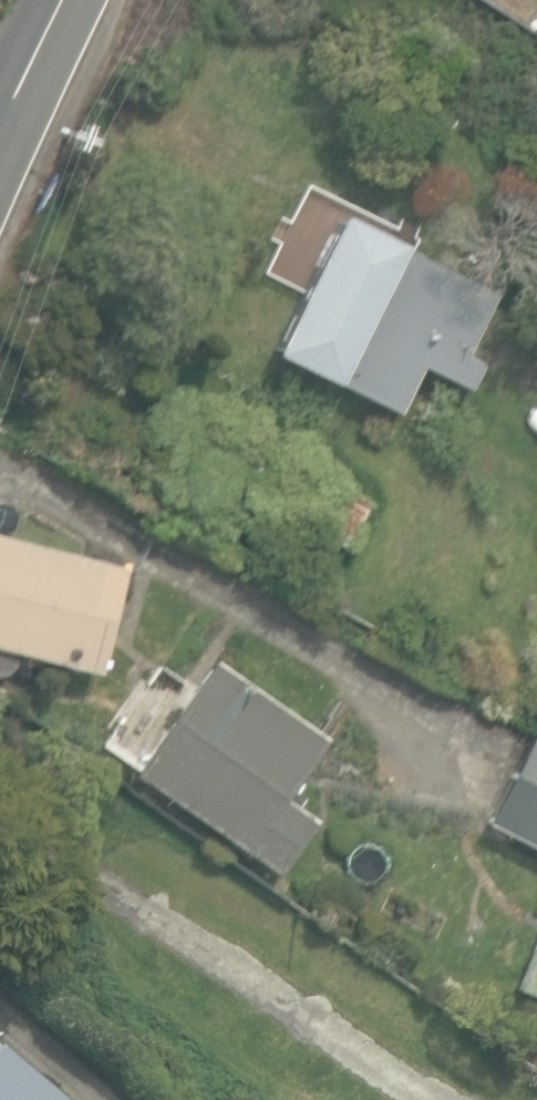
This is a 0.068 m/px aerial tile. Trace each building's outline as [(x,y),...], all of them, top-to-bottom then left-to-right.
[(465,391),(477,365),(458,356),(490,290),(333,214),(265,353),(393,415),(416,367),(465,391)] [(528,324),(536,328),(536,307),(528,324)] [(120,565),(0,535),(0,651),(93,674),(120,565)] [(274,874),(311,821),(288,805),(294,796),(285,790),(321,738),(210,661),(131,774),(274,874)] [(531,724),(482,826),(536,853),(536,727),(531,724)] [(516,993),(536,1000),(536,931),(516,993)] [(0,1057),(0,1099),(50,1099),(0,1057)]
